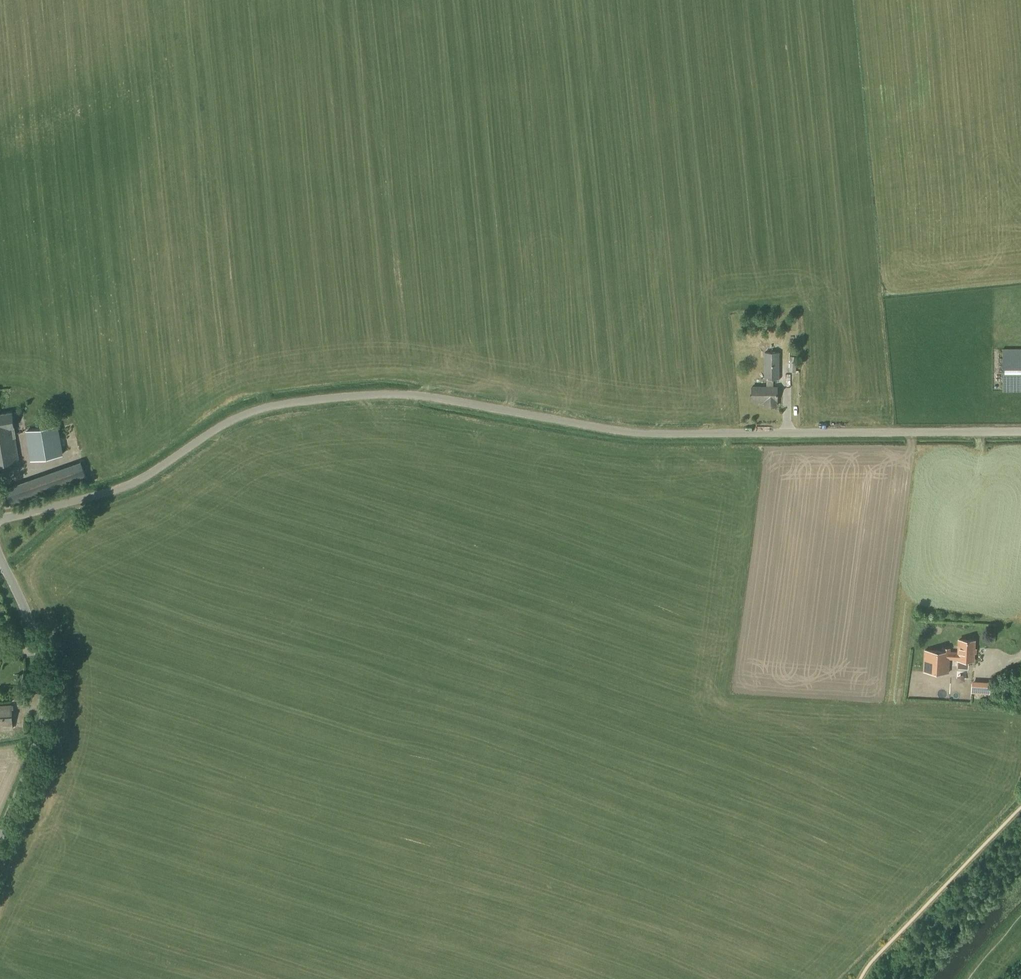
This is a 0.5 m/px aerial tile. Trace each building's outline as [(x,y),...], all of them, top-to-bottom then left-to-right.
[(1020,391),(1020,349),(1002,349),(1002,392),(1020,391)] [(779,379),(779,352),(764,352),(764,379),(766,379),(766,387),(751,387),(751,400),(768,401),(768,407),(776,407),(776,401),(777,401),(777,387),(773,387),(773,379),(779,379)] [(0,414),(0,465),(18,462),(14,435),(15,435),(14,427),(12,412),(0,414)] [(27,431),(28,440),(31,460),(62,455),(58,426),(27,431)] [(11,507),(87,480),(82,465),(29,484),(28,480),(5,488),(11,507)] [(924,650),(923,671),(949,672),(949,671),(949,658),(956,658),(956,660),(958,660),(957,668),(968,668),(968,661),(974,661),(975,653),(975,648),(976,639),(957,638),(957,651),(950,651),(941,651),(924,650)] [(974,684),(975,693),(994,692),(994,683),(974,684)] [(12,729),(11,705),(0,706),(0,729),(12,729)]
